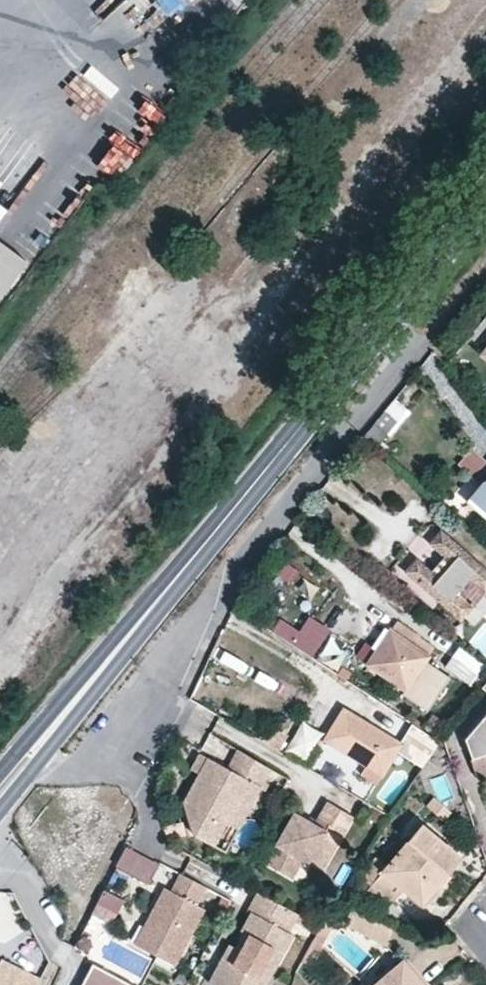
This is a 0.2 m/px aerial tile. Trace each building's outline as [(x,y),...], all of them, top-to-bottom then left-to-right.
[(116,177),(169,111),(142,89),(89,156),(116,177)] [(0,187),(0,219),(15,199),(0,187)] [(22,259),(0,243),(0,289),(22,259)] [(476,350),(485,359),(485,338),(476,350)] [(395,398),(368,433),(382,444),(410,409),(395,398)] [(485,473),(485,465),(478,449),(457,459),(468,482),(485,473)] [(476,501),(485,508),(485,490),(476,501)] [(439,530),(428,543),(444,557),(431,572),(415,558),(404,571),(460,622),(464,618),(473,625),(485,613),(485,571),(439,530)] [(280,617),(273,627),(315,656),(329,630),(310,616),(299,630),(280,617)] [(394,620),(364,664),(432,709),(454,676),(427,659),(435,647),(394,620)] [(336,670),(349,647),(328,636),(315,659),(336,670)] [(459,647),(453,657),(474,671),(480,662),(459,647)] [(343,707),(325,737),(367,762),(360,775),(376,784),(390,761),(398,766),(406,752),(399,748),(403,742),(343,707)] [(464,739),(475,771),(485,768),(485,715),(464,739)] [(307,762),(324,732),(303,720),(286,750),(307,762)] [(270,770),(238,751),(233,771),(209,758),(184,801),(194,835),(209,843),(240,796),(251,804),(270,770)] [(475,771),(476,777),(485,774),(485,768),(475,771)] [(294,806),(264,866),(287,877),(303,863),(323,871),(358,816),(326,802),(311,820),(294,806)] [(415,817),(396,838),(403,847),(385,867),(372,858),(358,875),(359,880),(347,897),(354,902),(343,920),(386,944),(396,925),(384,917),(404,894),(424,906),(449,877),(444,873),(462,857),(415,817)] [(116,868),(151,883),(160,861),(125,846),(116,868)] [(174,880),(129,940),(172,961),(205,898),(174,880)] [(256,894),(235,944),(241,949),(235,959),(225,954),(212,983),(216,984),(272,984),(273,982),(296,937),(288,929),(298,914),(256,894)] [(41,980),(4,960),(0,968),(0,984),(38,984),(41,980)] [(376,984),(426,984),(406,960),(376,984)] [(96,963),(85,984),(134,984),(96,963)]
